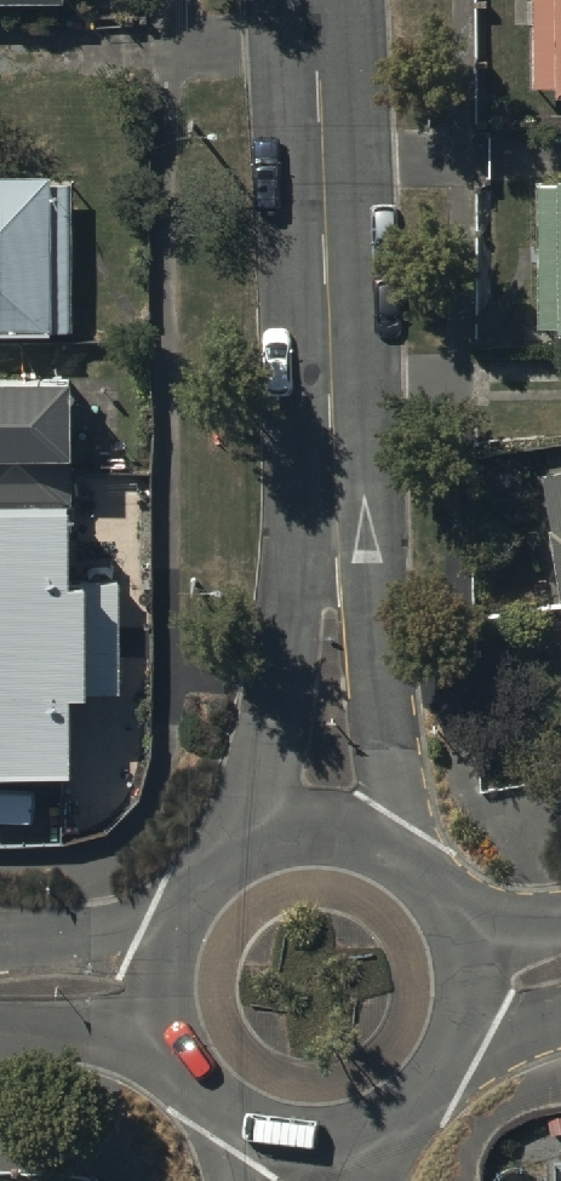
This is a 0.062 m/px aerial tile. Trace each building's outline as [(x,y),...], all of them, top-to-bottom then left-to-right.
[(530,98),(557,98),(557,111),(560,111),(560,0),(530,0),(530,98)] [(58,334),(57,175),(0,175),(0,335),(58,334)] [(535,196),(537,338),(555,337),(555,345),(560,345),(560,196),(535,196)] [(74,504),(73,379),(0,379),(0,505),(74,504)] [(539,486),(560,632),(560,482),(539,486)] [(73,777),(71,694),(119,693),(117,584),(75,585),(74,504),(0,505),(0,778),(73,777)]
